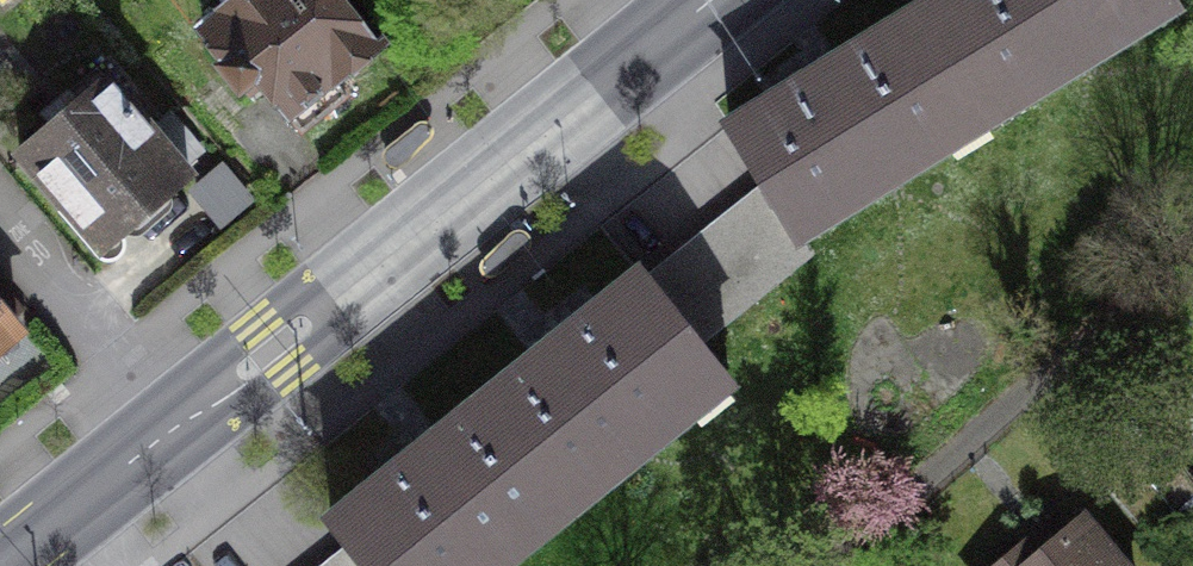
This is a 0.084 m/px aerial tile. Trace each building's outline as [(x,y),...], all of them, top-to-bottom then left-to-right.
[(346,0),(231,0),(222,7),(226,13),(202,32),(226,61),(221,64),(239,86),(256,73),(302,129),(346,93),(335,79),(381,42),(346,0)] [(920,12),(982,114),(1170,0),(940,0),(920,12)] [(792,231),(982,114),(920,12),(731,128),(765,186),(792,231)] [(189,174),(105,76),(77,100),(68,91),(43,113),(51,122),(18,150),(102,248),(189,174)] [(399,174),(403,173),(433,143),(434,139),(434,135),(433,131),(430,128),(426,126),(422,125),(418,126),(386,153),(383,157),(383,161),(384,166),(386,170),(390,173),(395,174),(399,174)] [(792,231),(765,186),(648,279),(696,340),(805,252),(792,231)] [(643,273),(486,398),(569,501),(724,376),(696,340),(648,279),(643,273)] [(0,312),(0,346),(17,332),(0,312)] [(486,398),(331,521),(352,546),(368,565),(488,565),(569,501),(486,398)] [(992,565),(1121,565),(1080,516),(1058,535),(1046,521),(992,565)] [(352,546),(327,565),(368,565),(352,546)]
